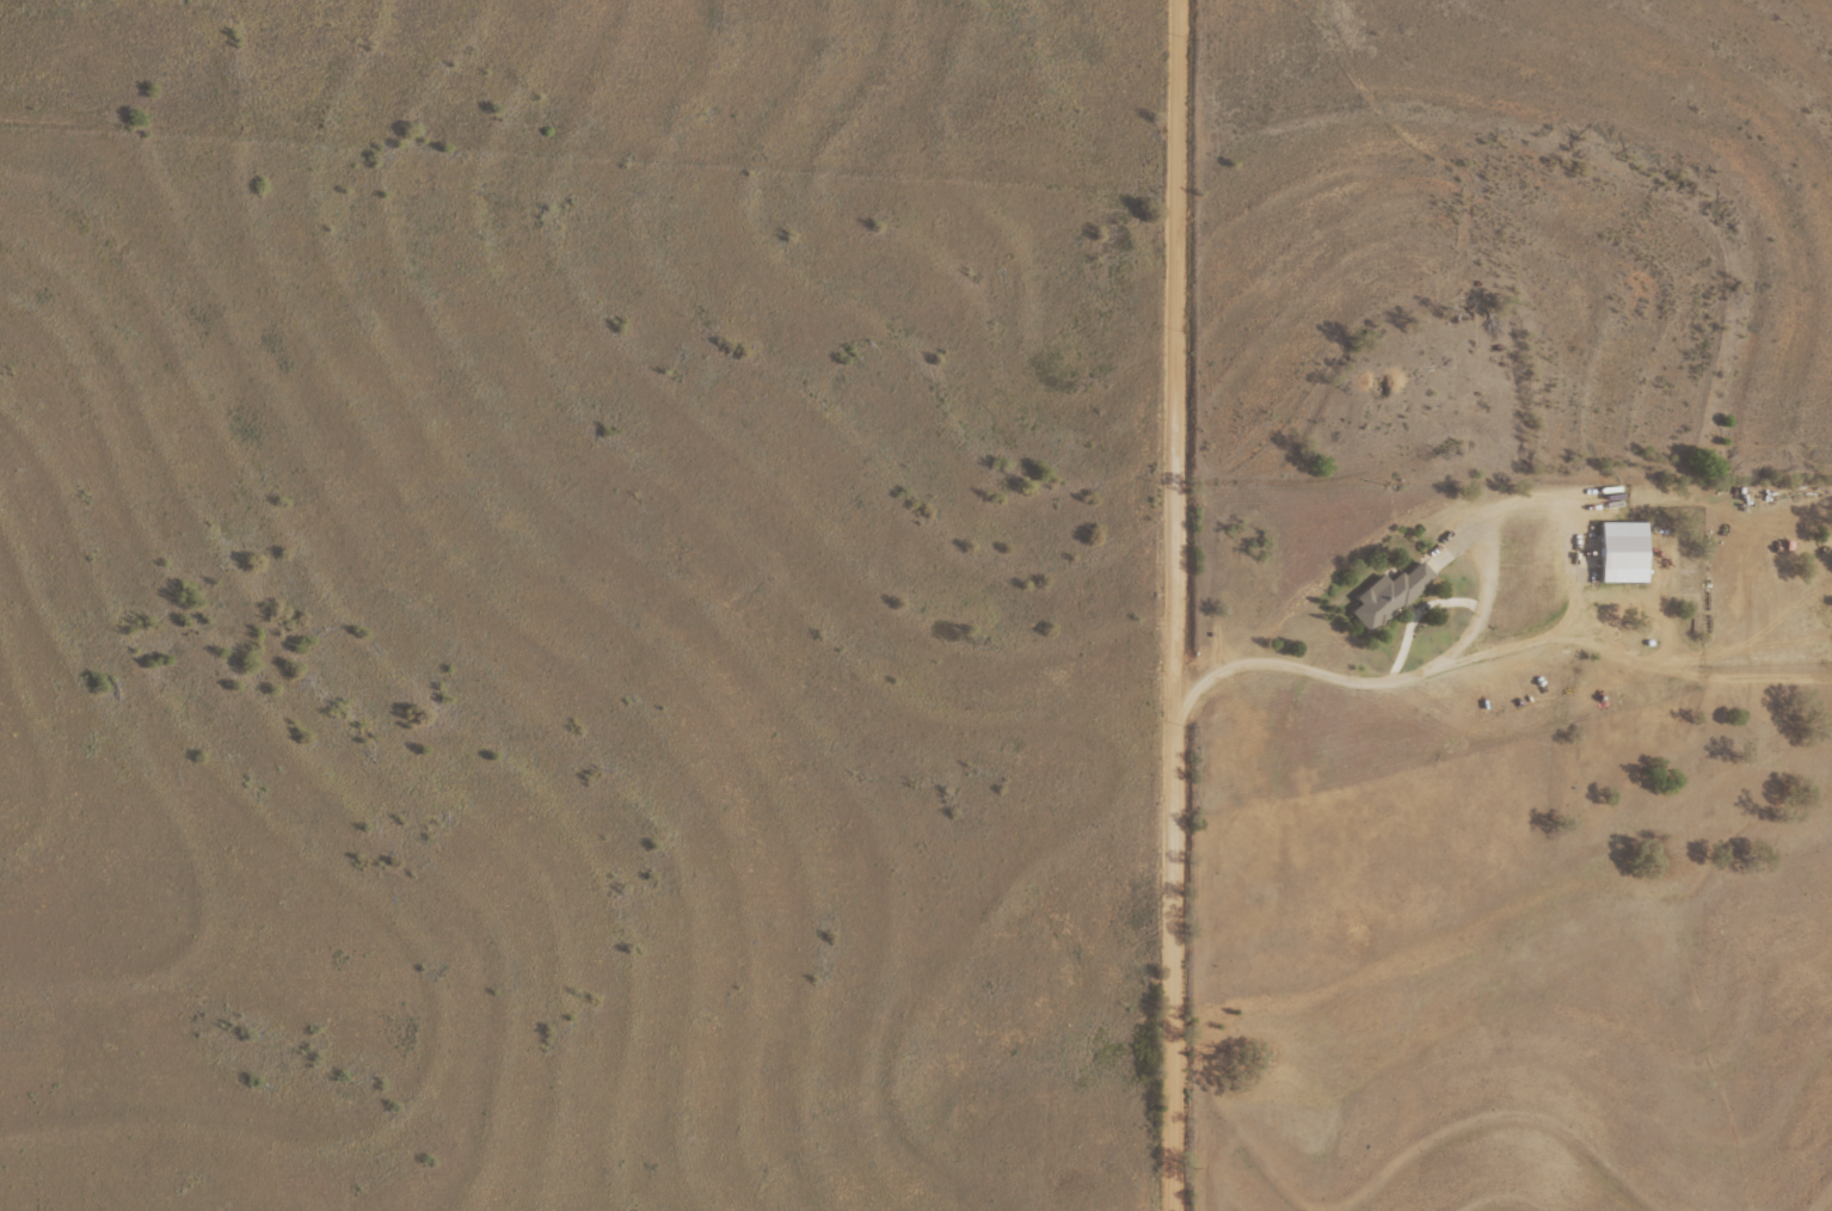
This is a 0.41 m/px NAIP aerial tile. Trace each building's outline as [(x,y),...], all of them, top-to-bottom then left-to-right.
[(1645,583),(1645,522),(1600,522),(1600,583),(1645,583)] [(1351,613),(1367,633),(1436,580),(1421,561),(1391,584),(1384,576),(1356,598),(1361,605),(1351,613)]
